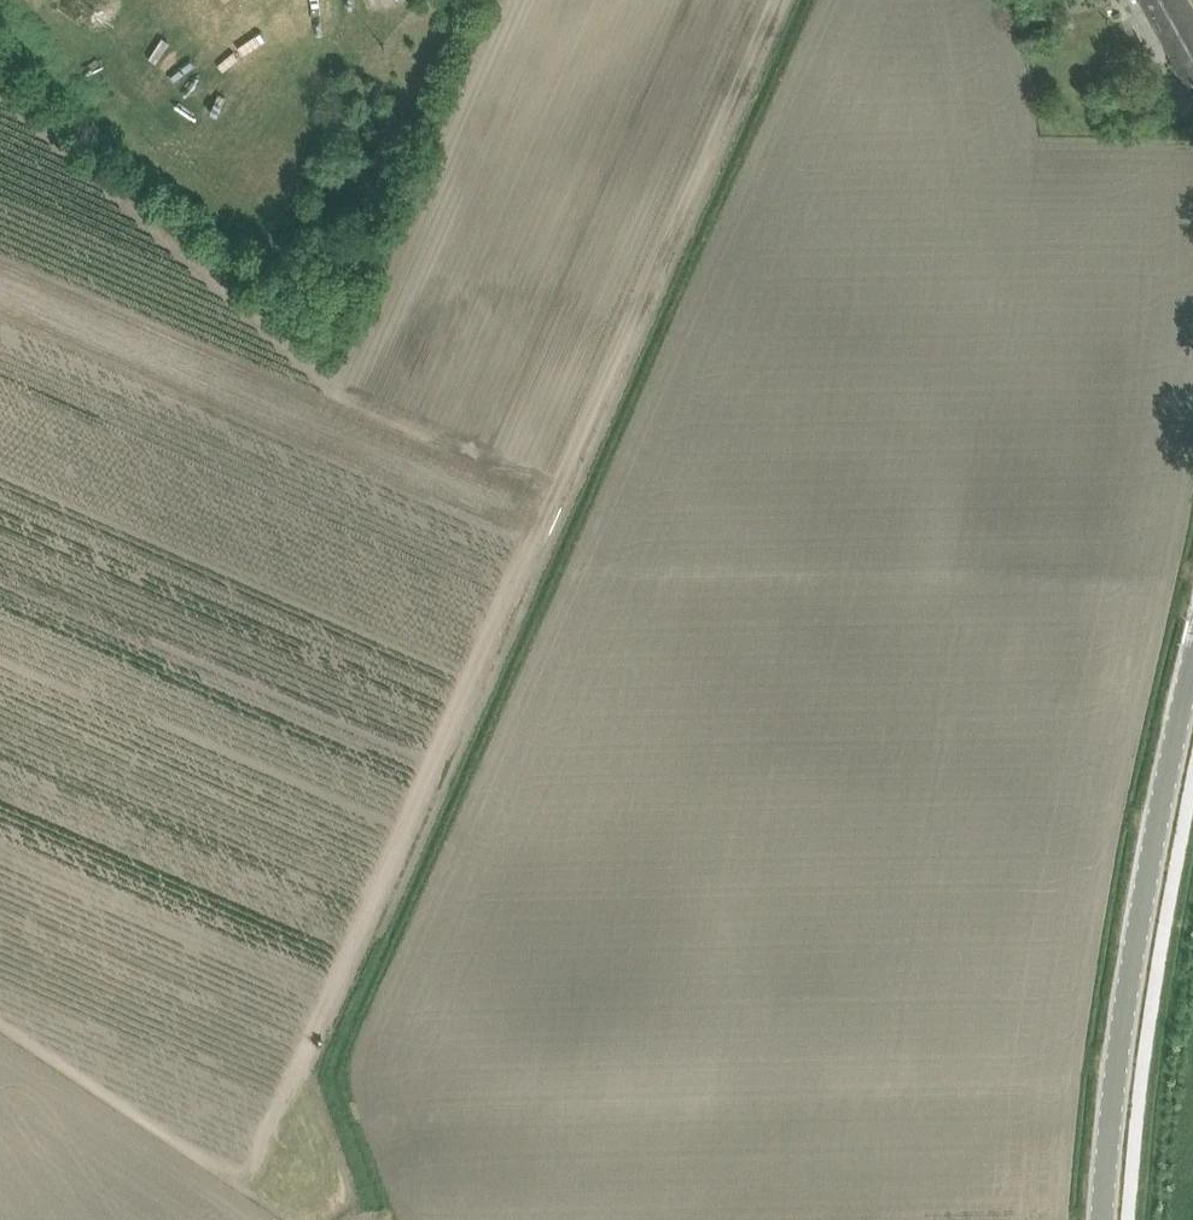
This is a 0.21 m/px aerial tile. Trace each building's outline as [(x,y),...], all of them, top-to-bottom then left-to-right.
[(1152,20),(1159,33),(1186,85),(1192,81),(1192,9),(1188,0),(1141,0),(1152,20)] [(1032,15),(1034,29),(1048,27),(1046,12),(1032,15)]
